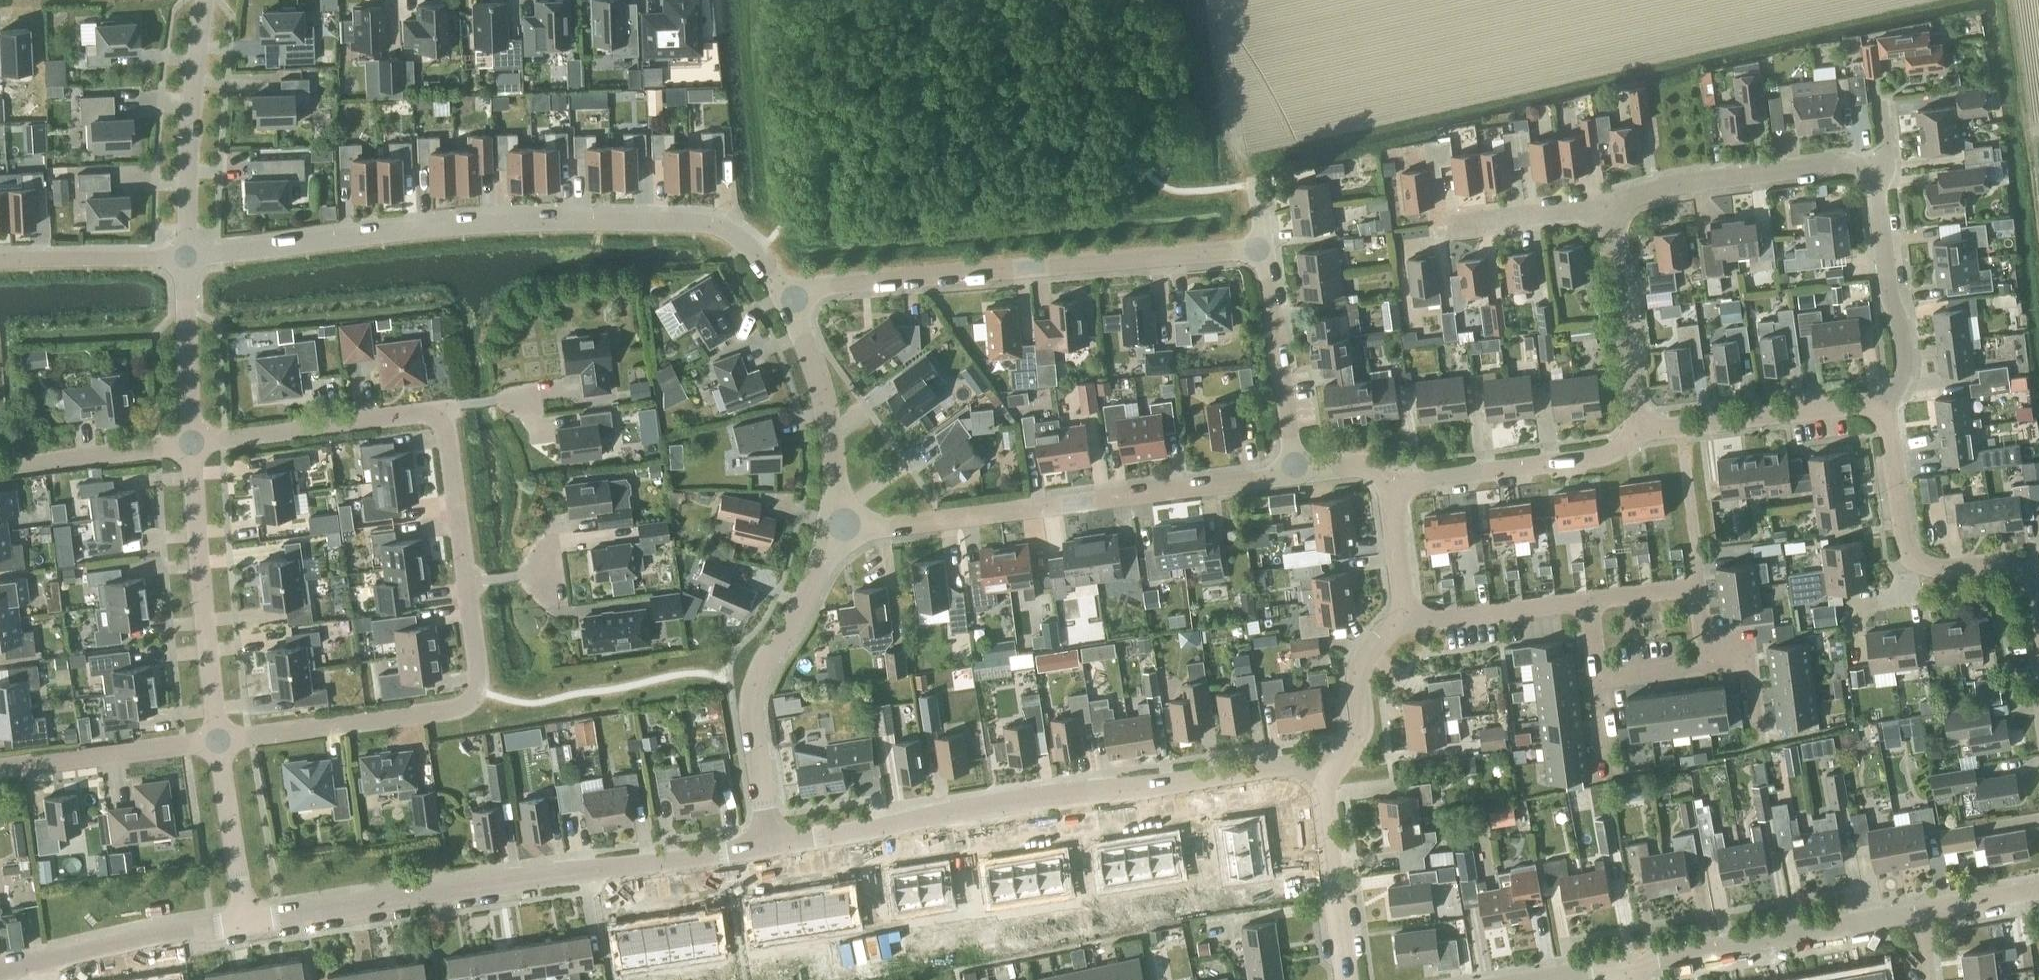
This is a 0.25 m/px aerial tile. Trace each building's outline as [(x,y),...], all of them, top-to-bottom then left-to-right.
[(336,9),(336,0),(319,0),(320,10),(336,9)] [(567,0),(540,0),(536,0),(537,23),(525,23),(526,52),(538,52),(538,47),(569,46),(567,0)] [(623,0),(591,0),(593,44),(612,43),(613,53),(623,52),(624,55),(637,55),(636,27),(624,28),(623,0)] [(646,15),(648,54),(669,53),(671,53),(700,52),(702,52),(702,46),(700,0),(665,0),(665,14),(646,15)] [(493,68),(522,67),(521,38),(506,38),(505,1),(474,3),(476,47),(492,46),(493,68)] [(384,5),(363,6),(363,3),(351,3),(352,18),(340,18),(341,41),(349,40),(350,49),(390,47),(389,33),(385,33),(384,5)] [(449,50),(447,4),(417,5),(418,20),(404,21),(405,45),(419,44),(419,51),(449,50)] [(302,8),(296,8),(296,6),(281,6),(281,8),(260,9),(261,20),(258,21),(258,42),(289,41),(290,63),(314,62),(313,36),(306,37),(305,10),(302,10),(302,8)] [(85,43),(86,65),(111,64),(110,54),(140,52),(139,31),(136,31),(136,19),(115,21),(115,19),(100,20),(100,22),(101,42),(85,43)] [(0,30),(0,70),(28,69),(26,29),(0,30)] [(1931,45),(1929,31),(1876,38),(1877,43),(1862,45),(1866,76),(1882,74),(1879,56),(1905,53),(1907,73),(1945,68),(1942,44),(1931,45)] [(403,89),(401,57),(377,58),(378,90),(403,89)] [(45,59),(46,84),(66,84),(65,58),(45,59)] [(1766,119),(1760,73),(1759,62),(1732,66),(1736,104),(1721,106),(1725,141),(1753,138),(1751,120),(1766,119)] [(642,68),(643,88),(660,88),(659,68),(642,68)] [(580,71),(566,71),(567,88),(581,87),(580,71)] [(496,91),(519,90),(519,72),(495,72),(496,91)] [(1949,85),(1961,84),(1960,74),(1947,75),(1949,85)] [(1839,106),(1852,104),(1848,76),(1814,81),(1820,130),(1842,127),(1839,106)] [(294,105),(309,104),(309,78),(281,78),(281,92),(251,93),(251,114),(254,114),(255,126),(275,125),(275,127),(289,127),(289,125),(295,124),(294,105)] [(1712,80),(1701,82),(1703,98),(1715,97),(1712,80)] [(1798,132),(1820,130),(1814,81),(1779,85),(1781,97),(1769,98),(1770,114),(1795,111),(1798,132)] [(63,95),(62,85),(47,86),(47,96),(63,95)] [(1634,121),(1650,119),(1646,87),(1630,89),(1634,121)] [(661,88),(647,89),(648,114),(662,113),(661,88)] [(699,88),(687,89),(688,101),(700,101),(699,88)] [(1989,114),(1986,89),(1955,93),(1959,118),(1989,114)] [(566,108),(565,93),(548,94),(549,109),(566,108)] [(1611,108),(1609,94),(1597,95),(1599,110),(1611,108)] [(133,116),(115,117),(114,95),(80,96),(81,122),(86,122),(87,148),(91,148),(91,150),(131,149),(130,138),(133,137),(133,116)] [(586,95),(572,96),(572,108),(587,108),(587,105),(586,95)] [(433,108),(432,97),(417,98),(417,108),(433,108)] [(508,97),(492,97),(493,109),(508,108),(508,97)] [(413,113),(412,98),(399,98),(400,114),(413,113)] [(1540,115),(1539,109),(1535,106),(1530,107),(1526,111),(1527,117),(1531,120),(1537,119),(1540,115)] [(1920,133),(1957,128),(1954,106),(1917,111),(1920,133)] [(1637,125),(1610,129),(1609,114),(1595,116),(1599,141),(1611,140),(1614,164),(1642,160),(1637,125)] [(1530,142),(1528,126),(1527,118),(1514,120),(1516,132),(1518,152),(1530,151),(1534,178),(1561,175),(1557,139),(1530,142)] [(1557,139),(1561,175),(1588,171),(1584,144),(1596,142),(1594,118),(1581,120),(1583,135),(1557,139)] [(26,124),(26,139),(45,138),(44,123),(26,124)] [(1972,141),(1958,137),(1957,128),(1920,133),(1922,155),(1964,149),(1965,164),(2001,160),(1999,147),(1992,148),(1991,145),(1973,147),(1972,141)] [(714,155),(724,155),(723,131),(701,132),(702,145),(687,146),(689,187),(715,186),(714,155)] [(532,148),(533,187),(542,187),(543,190),(555,190),(554,186),(557,186),(556,156),(568,155),(567,132),(545,132),(545,147),(532,148)] [(636,154),(646,154),(645,132),(623,133),(623,144),(609,145),(611,186),(637,185),(636,154)] [(1519,156),(1518,152),(1516,132),(1503,134),(1503,137),(1492,139),(1493,151),(1479,153),(1484,189),(1511,185),(1507,157),(1519,156)] [(533,187),(532,148),(517,148),(517,133),(495,134),(496,158),(508,158),(509,188),(533,187)] [(687,146),(673,146),(673,133),(651,134),(652,158),(661,157),(663,188),(689,187),(687,146)] [(468,150),(454,150),(455,190),(479,189),(478,159),(490,158),(489,134),(467,135),(468,150)] [(609,145),(595,145),(595,135),(573,135),(574,157),(583,156),(584,187),(611,186),(609,145)] [(455,190),(454,150),(440,151),(439,136),(417,137),(418,161),(430,160),(431,190),(455,190)] [(1437,142),(1438,142),(1438,140),(1424,142),(1428,169),(1401,173),(1406,209),(1434,205),(1430,177),(1442,176),(1440,166),(1437,142)] [(1484,189),(1479,153),(1452,156),(1450,140),(1438,142),(1437,142),(1440,166),(1452,164),(1456,192),(1484,189)] [(376,157),(377,197),(387,196),(387,200),(399,199),(399,196),(401,196),(400,166),(412,165),(411,141),(389,142),(390,157),(376,157)] [(377,197),(376,157),(362,158),(361,143),(339,144),(340,168),(352,167),(353,197),(377,197)] [(311,161),(333,160),(332,147),(310,148),(311,161)] [(1374,156),(1370,152),(1365,153),(1361,157),(1362,163),(1366,166),(1372,165),(1375,161),(1374,156)] [(265,179),(245,180),(245,196),(249,196),(249,207),(269,207),(269,210),(282,210),(282,206),(287,206),(286,179),(305,178),(304,157),(261,159),(262,172),(265,172),(265,179)] [(1395,160),(1384,162),(1385,176),(1397,174),(1395,160)] [(1345,176),(1343,162),(1315,166),(1317,179),(1345,176)] [(2001,165),(1985,167),(1987,180),(1987,181),(2003,179),(2001,165)] [(1962,191),(1988,188),(1987,180),(1985,167),(1937,172),(1939,184),(1926,186),(1930,214),(1965,209),(1962,191)] [(42,171),(6,173),(9,228),(35,227),(34,215),(46,214),(45,202),(44,185),(43,185),(42,171)] [(128,193),(110,193),(109,172),(77,173),(78,190),(86,189),(86,194),(85,195),(86,227),(127,225),(127,213),(129,213),(128,193)] [(9,228),(6,173),(0,173),(0,229),(9,228)] [(52,179),(53,200),(69,199),(68,194),(67,178),(52,179)] [(1292,210),(1332,205),(1328,182),(1289,187),(1292,210)] [(1827,183),(1816,184),(1817,195),(1828,194),(1827,183)] [(1380,210),(1389,209),(1387,199),(1368,201),(1369,211),(1380,210)] [(1807,235),(1847,230),(1845,209),(1817,212),(1815,200),(1790,203),(1792,225),(1805,223),(1807,235)] [(1295,233),(1335,228),(1332,205),(1292,210),(1295,233)] [(1389,209),(1380,210),(1381,219),(1382,230),(1382,232),(1392,231),(1390,209),(1389,209)] [(1772,238),(1757,239),(1754,216),(1733,219),(1738,258),(1749,257),(1751,270),(1773,268),(1772,259),(1775,259),(1772,238)] [(1382,230),(1381,219),(1370,220),(1370,221),(1358,223),(1359,234),(1371,233),(1371,231),(1382,230)] [(1726,259),(1738,258),(1733,219),(1711,221),(1713,235),(1702,236),(1709,294),(1722,292),(1720,275),(1729,274),(1726,259)] [(1976,258),(1975,246),(1988,244),(1985,223),(1960,226),(1961,239),(1933,242),(1935,263),(1976,258)] [(1822,254),(1849,251),(1847,230),(1807,235),(1808,246),(1795,248),(1796,257),(1784,258),(1786,271),(1823,267),(1822,254)] [(1674,267),(1688,266),(1683,231),(1655,234),(1659,260),(1647,262),(1651,293),(1677,290),(1674,267)] [(1365,247),(1363,236),(1344,238),(1345,249),(1365,247)] [(1589,300),(1602,298),(1598,271),(1586,272),(1583,246),(1555,249),(1559,284),(1586,281),(1589,300)] [(1301,276),(1340,271),(1337,248),(1298,253),(1301,276)] [(1511,290),(1538,287),(1534,252),(1506,255),(1511,290)] [(1440,291),(1435,256),(1408,260),(1414,307),(1441,304),(1440,291)] [(1468,296),(1491,293),(1486,258),(1458,261),(1460,273),(1451,275),(1455,310),(1460,310),(1464,308),(1467,304),(1468,299),(1468,296)] [(1966,280),(1967,292),(1993,289),(1990,268),(1977,269),(1976,258),(1935,263),(1938,284),(1966,280)] [(1844,281),(1842,267),(1825,269),(1827,283),(1844,281)] [(1331,295),(1343,294),(1340,271),(1301,276),(1304,299),(1331,295)] [(718,308),(725,304),(709,277),(671,300),(676,308),(672,310),(678,321),(683,319),(688,327),(694,323),(709,347),(733,332),(718,308)] [(1843,302),(1842,285),(1831,287),(1833,303),(1843,302)] [(1175,321),(1177,345),(1192,343),(1191,331),(1219,329),(1219,323),(1231,322),(1228,288),(1187,291),(1190,320),(1175,321)] [(1343,294),(1331,295),(1333,306),(1357,303),(1356,299),(1349,299),(1348,295),(1348,293),(1343,294)] [(1798,295),(1800,308),(1816,306),(1814,293),(1798,295)] [(1150,295),(1123,297),(1125,313),(1121,314),(1124,343),(1136,342),(1137,357),(1145,357),(1144,350),(1155,349),(1154,341),(1157,341),(1154,311),(1151,311),(1150,295)] [(1937,344),(1970,340),(1966,316),(1977,315),(1975,296),(1948,299),(1949,310),(1933,313),(1937,344)] [(1401,327),(1398,298),(1382,300),(1385,329),(1401,327)] [(1722,323),(1743,321),(1740,299),(1719,302),(1722,323)] [(1054,347),(1088,344),(1087,328),(1083,328),(1081,300),(1051,303),(1053,330),(1035,332),(1037,346),(1036,346),(1037,364),(1055,362),(1054,347)] [(1537,305),(1540,332),(1554,330),(1551,303),(1537,305)] [(1673,303),(1660,305),(1661,315),(1674,313),(1673,303)] [(1859,328),(1872,326),(1869,304),(1846,307),(1847,320),(1835,321),(1839,356),(1862,353),(1859,328)] [(1493,335),(1505,333),(1501,305),(1489,307),(1493,335)] [(1036,346),(1035,346),(1035,344),(1021,345),(1020,333),(1018,333),(1016,306),(986,308),(991,358),(1016,356),(1017,369),(1011,369),(1013,388),(1039,386),(1037,364),(1036,346)] [(1798,344),(1794,319),(1793,308),(1778,310),(1779,321),(1774,322),(1774,320),(1759,322),(1761,337),(1766,373),(1789,370),(1786,346),(1798,344)] [(1839,356),(1835,321),(1822,323),(1821,310),(1798,313),(1800,335),(1813,334),(1816,359),(1839,356)] [(1445,341),(1458,339),(1455,311),(1441,313),(1445,341)] [(1120,313),(1103,315),(1105,331),(1122,330),(1120,313)] [(1349,337),(1346,314),(1337,315),(1306,319),(1310,342),(1349,337)] [(376,330),(389,328),(388,317),(374,319),(376,330)] [(904,362),(921,349),(919,324),(896,326),(889,317),(861,337),(852,338),(853,344),(851,345),(853,349),(854,358),(860,358),(869,371),(896,351),(904,362)] [(344,360),(372,357),(368,323),(340,327),(344,360)] [(336,335),(335,324),(316,325),(317,337),(336,335)] [(1596,337),(1594,324),(1570,326),(1571,340),(1596,337)] [(1691,358),(1702,356),(1698,324),(1677,326),(1680,347),(1665,349),(1670,386),(1694,383),(1691,358)] [(1738,352),(1750,350),(1747,325),(1725,328),(1727,341),(1713,343),(1718,380),(1742,377),(1738,352)] [(1386,344),(1384,332),(1367,334),(1368,346),(1386,344)] [(1554,359),(1551,332),(1538,334),(1541,360),(1554,359)] [(605,333),(562,339),(566,372),(580,371),(584,394),(609,391),(606,367),(609,367),(605,333)] [(1533,335),(1525,336),(1527,349),(1535,348),(1533,335)] [(1313,365),(1322,364),(1324,377),(1339,376),(1340,383),(1325,385),(1330,425),(1353,422),(1376,419),(1371,380),(1355,382),(1352,360),(1349,337),(1310,342),(1313,365)] [(1970,347),(1980,346),(1979,338),(1970,340),(1937,344),(1941,376),(1974,371),(1970,347)] [(284,343),(285,355),(255,358),(258,384),(255,384),(257,402),(275,400),(275,397),(300,393),(297,371),(317,369),(314,339),(294,341),(284,343)] [(378,346),(383,384),(406,381),(406,383),(424,381),(422,364),(419,364),(416,341),(378,346)] [(1471,354),(1482,353),(1481,341),(1470,342),(1471,354)] [(48,365),(46,348),(19,352),(21,369),(48,365)] [(1174,348),(1155,349),(1144,350),(1145,357),(1146,375),(1175,373),(1174,348)] [(767,396),(757,369),(746,373),(738,353),(712,362),(720,383),(718,384),(728,411),(767,396)] [(932,389),(944,380),(927,356),(895,379),(902,389),(889,398),(897,409),(897,413),(903,421),(906,422),(908,424),(941,400),(932,389)] [(681,383),(671,363),(653,371),(663,392),(681,383)] [(1979,382),(2009,378),(2007,365),(1977,369),(1979,382)] [(63,390),(67,418),(96,415),(97,425),(131,420),(128,403),(130,403),(133,399),(132,391),(129,388),(127,389),(124,372),(91,376),(92,386),(63,390)] [(982,374),(970,383),(978,394),(990,385),(982,374)] [(1511,417),(1534,415),(1530,375),(1507,378),(1511,417)] [(1578,417),(1602,414),(1597,375),(1574,377),(1578,417)] [(1195,392),(1194,376),(1180,377),(1182,393),(1195,392)] [(1376,419),(1399,416),(1394,376),(1371,380),(1376,419)] [(1444,419),(1468,416),(1463,376),(1440,379),(1444,419)] [(2026,376),(2009,378),(2010,391),(2028,388),(2026,376)] [(1555,420),(1578,417),(1574,377),(1551,380),(1555,420)] [(1488,420),(1511,417),(1507,378),(1484,381),(1488,420)] [(1971,396),(2010,391),(2009,378),(1979,382),(1969,383),(1971,396)] [(1421,422),(1444,419),(1440,379),(1417,382),(1421,422)] [(650,396),(648,380),(628,383),(630,399),(650,396)] [(1112,392),(1110,380),(1097,382),(1099,394),(1112,392)] [(1099,410),(1095,381),(1078,384),(1082,413),(1099,410)] [(1176,396),(1175,383),(1163,384),(1164,397),(1176,396)] [(1069,392),(1068,385),(1057,387),(1059,398),(1065,397),(1069,392)] [(1939,431),(1971,427),(1981,425),(1980,418),(1970,419),(1967,395),(1935,399),(1939,431)] [(1164,433),(1176,431),(1172,401),(1150,404),(1152,415),(1140,417),(1145,457),(1167,454),(1164,433)] [(1213,447),(1241,443),(1235,401),(1207,405),(1213,447)] [(1145,457),(1140,417),(1127,418),(1125,403),(1104,406),(1109,441),(1120,439),(1123,460),(1145,457)] [(636,406),(638,423),(657,421),(655,404),(636,406)] [(972,435),(967,428),(973,428),(973,432),(996,430),(994,408),(971,410),(972,417),(959,418),(958,417),(935,434),(948,451),(943,455),(934,461),(940,469),(940,476),(946,477),(952,485),(963,477),(964,479),(972,472),(972,471),(985,462),(967,438),(972,435)] [(614,435),(610,410),(579,414),(580,426),(558,429),(562,461),(600,456),(598,437),(614,435)] [(2034,418),(2033,410),(2021,411),(2022,419),(2034,418)] [(1066,468),(1061,427),(1059,418),(1035,422),(1034,415),(1022,417),(1026,446),(1038,445),(1042,472),(1066,468)] [(779,437),(775,438),(770,418),(732,427),(737,448),(746,446),(747,471),(780,469),(779,437)] [(1066,468),(1091,465),(1085,424),(1061,427),(1066,468)] [(1971,427),(1939,431),(1943,463),(1959,460),(1961,472),(2022,463),(2034,462),(2031,444),(2020,445),(2020,444),(1974,450),(1971,427)] [(657,453),(655,429),(642,430),(644,454),(657,453)] [(372,482),(414,476),(411,451),(384,455),(383,443),(359,446),(362,468),(370,467),(372,482)] [(682,443),(669,443),(670,468),(683,467),(682,443)] [(1769,493),(1792,490),(1813,487),(1815,502),(1855,497),(1852,474),(1849,451),(1809,457),(1811,472),(1803,473),(1801,458),(1788,460),(1786,450),(1763,453),(1769,493)] [(1746,496),(1769,493),(1763,453),(1741,456),(1746,496)] [(291,492),(291,493),(299,492),(296,469),(308,468),(306,455),(275,459),(276,471),(250,475),(251,484),(253,497),(291,492)] [(1723,499),(1746,496),(1741,456),(1718,459),(1723,499)] [(661,475),(660,462),(648,464),(649,476),(661,475)] [(2034,462),(2022,463),(2024,480),(2036,478),(2034,462)] [(102,476),(101,468),(93,469),(93,477),(102,476)] [(1935,475),(1919,478),(1921,494),(1922,503),(1938,501),(1937,491),(1935,475)] [(414,476),(372,482),(374,496),(361,497),(364,519),(392,516),(391,504),(417,500),(414,476)] [(626,477),(606,479),(565,485),(569,517),(596,513),(598,527),(631,523),(629,505),(628,495),(631,491),(629,482),(627,479),(626,477)] [(134,490),(108,493),(106,480),(79,484),(81,497),(89,496),(92,518),(138,512),(136,498),(135,498),(134,490)] [(1661,480),(1640,482),(1645,518),(1665,516),(1661,480)] [(1645,518),(1640,482),(1620,485),(1624,521),(1645,518)] [(2022,519),(2034,518),(2029,484),(2012,486),(2014,496),(1987,499),(1992,532),(2023,527),(2022,519)] [(6,529),(5,517),(20,515),(16,488),(0,490),(0,530),(6,529)] [(1575,491),(1579,527),(1600,524),(1595,488),(1575,491)] [(1298,509),(1295,491),(1268,495),(1271,513),(1298,509)] [(1559,529),(1579,527),(1575,491),(1554,493),(1559,529)] [(1992,532),(1987,499),(1964,502),(1962,491),(1943,494),(1947,521),(1958,520),(1960,536),(1992,532)] [(294,514),(291,493),(291,492),(253,497),(254,511),(255,511),(256,519),(294,514)] [(756,515),(758,503),(721,494),(717,515),(734,520),(730,538),(766,546),(764,554),(765,554),(773,519),(756,515)] [(1818,525),(1858,520),(1855,497),(1815,502),(1818,525)] [(1316,526),(1351,521),(1348,498),(1300,504),(1302,515),(1314,513),(1316,526)] [(1511,505),(1515,541),(1536,538),(1532,502),(1511,505)] [(1511,505),(1489,508),(1494,543),(1515,541),(1511,505)] [(338,527),(336,511),(310,515),(312,530),(338,527)] [(1465,511),(1444,513),(1449,549),(1470,546),(1465,511)] [(138,512),(92,518),(94,540),(86,541),(88,554),(115,551),(114,538),(140,534),(139,526),(138,512)] [(1429,552),(1449,549),(1444,513),(1424,516),(1429,552)] [(1751,537),(1749,518),(1736,519),(1739,539),(1751,537)] [(669,540),(666,519),(637,523),(639,541),(639,544),(654,542),(669,540)] [(1218,534),(1206,536),(1203,520),(1179,523),(1185,565),(1199,563),(1200,572),(1223,569),(1218,534)] [(1306,551),(1354,545),(1351,521),(1316,526),(1318,539),(1305,540),(1306,551)] [(1545,523),(1547,533),(1556,532),(1554,522),(1545,523)] [(1170,567),(1185,565),(1179,523),(1154,526),(1158,553),(1146,555),(1149,579),(1171,576),(1170,567)] [(354,526),(342,528),(344,538),(347,538),(355,531),(354,526)] [(24,567),(21,543),(8,544),(6,529),(0,530),(0,570),(24,567)] [(1787,539),(1786,529),(1773,531),(1774,541),(1787,539)] [(340,543),(339,530),(326,532),(327,545),(340,543)] [(425,563),(422,538),(396,542),(394,530),(370,533),(373,555),(382,554),(384,569),(425,563)] [(1228,541),(1238,540),(1237,530),(1227,531),(1228,541)] [(1119,547),(1117,534),(1105,536),(1105,533),(1090,535),(1097,580),(1123,576),(1123,580),(1140,577),(1136,545),(1119,547)] [(1246,535),(1248,547),(1260,545),(1258,533),(1246,535)] [(1071,584),(1097,580),(1090,535),(1076,537),(1076,540),(1064,542),(1066,555),(1049,557),(1055,599),(1068,597),(1066,588),(1071,587),(1071,584)] [(1804,539),(1784,542),(1786,553),(1805,550),(1804,539)] [(299,579),(301,579),(298,559),(298,558),(301,557),(299,541),(283,543),(286,559),(258,563),(259,572),(261,585),(292,581),(292,580),(299,579)] [(606,548),(590,550),(594,579),(609,577),(610,579),(635,576),(635,570),(643,569),(641,553),(655,551),(654,542),(639,544),(639,541),(605,546),(606,548)] [(1755,557),(1782,553),(1781,541),(1753,545),(1755,557)] [(1824,570),(1864,565),(1861,541),(1821,547),(1824,570)] [(1035,598),(1028,547),(1028,543),(1016,545),(1016,547),(1004,549),(1010,589),(1023,587),(1025,600),(1035,598)] [(1293,567),(1321,563),(1333,561),(1331,547),(1306,551),(1291,553),(1293,567)] [(1010,589),(1004,549),(993,550),(992,548),(980,550),(984,581),(971,583),(975,611),(989,609),(988,605),(998,603),(996,590),(1010,589)] [(1670,549),(1671,558),(1683,556),(1682,548),(1670,549)] [(1649,552),(1637,554),(1638,562),(1650,560),(1649,552)] [(1604,558),(1605,566),(1617,565),(1616,556),(1604,558)] [(726,580),(731,569),(705,558),(697,578),(712,584),(704,602),(740,618),(751,591),(726,580)] [(968,631),(964,591),(948,593),(944,560),(912,564),(918,610),(948,606),(951,633),(954,633),(955,644),(971,642),(970,631),(968,631)] [(1584,561),(1571,562),(1572,570),(1584,569),(1584,561)] [(412,607),(410,590),(428,588),(425,563),(384,569),(386,583),(374,585),(377,611),(412,607)] [(1348,573),(1323,576),(1321,563),(1293,567),(1295,580),(1300,580),(1303,602),(1316,600),(1351,596),(1348,573)] [(1719,591),(1759,586),(1756,563),(1716,569),(1719,591)] [(1551,564),(1539,566),(1540,574),(1552,572),(1551,564)] [(1827,593),(1867,588),(1864,565),(1824,570),(1827,593)] [(76,582),(74,567),(62,569),(64,583),(76,582)] [(1506,569),(1507,578),(1519,576),(1518,568),(1506,569)] [(142,578),(115,581),(114,569),(86,572),(88,585),(96,584),(99,607),(106,606),(106,605),(145,600),(143,586),(142,578)] [(1474,573),(1475,582),(1487,581),(1486,571),(1474,573)] [(17,617),(16,602),(28,601),(25,577),(0,580),(0,619),(17,617)] [(1441,578),(1442,587),(1454,585),(1453,577),(1441,578)] [(264,607),(302,602),(309,601),(306,578),(301,579),(299,579),(292,580),(292,581),(261,585),(262,599),(263,599),(264,607)] [(58,580),(50,581),(52,596),(60,595),(58,580)] [(1722,613),(1740,611),(1742,624),(1774,620),(1772,605),(1762,607),(1759,586),(1719,591),(1722,613)] [(893,639),(892,629),(886,587),(855,591),(857,606),(841,608),(844,634),(860,631),(862,643),(871,650),(887,648),(893,639)] [(1159,588),(1144,591),(1145,594),(1147,607),(1162,605),(1160,592),(1159,588)] [(650,596),(653,619),(681,616),(678,593),(650,596)] [(1328,622),(1354,619),(1351,596),(1316,600),(1318,613),(1299,615),(1302,638),(1329,634),(1328,622)] [(96,642),(123,639),(121,626),(128,625),(147,622),(146,614),(147,614),(145,600),(106,605),(106,606),(99,607),(95,607),(98,628),(94,629),(96,642)] [(1838,623),(1835,604),(1812,607),(1815,627),(1838,623)] [(587,643),(588,650),(610,647),(611,650),(633,647),(633,644),(647,643),(643,609),(583,617),(584,624),(580,625),(583,644),(587,643)] [(397,656),(437,651),(433,625),(404,629),(402,615),(371,620),(374,643),(395,640),(397,656)] [(4,644),(5,658),(35,654),(32,630),(19,632),(17,617),(0,619),(0,644),(4,644)] [(1960,661),(1983,658),(1978,618),(1954,621),(1960,661)] [(1033,635),(1034,647),(1061,644),(1058,620),(1042,622),(1043,634),(1033,635)] [(1937,664),(1960,661),(1954,621),(1931,624),(1937,664)] [(1792,624),(1775,626),(1777,641),(1794,639),(1792,624)] [(1894,669),(1917,666),(1912,627),(1889,630),(1894,669)] [(1200,645),(1197,628),(1178,631),(1181,647),(1200,645)] [(1871,672),(1894,669),(1889,630),(1866,633),(1871,672)] [(307,668),(307,669),(314,668),(312,645),(320,644),(318,631),(291,634),(292,647),(266,651),(267,659),(268,673),(307,668)] [(1266,645),(1265,634),(1253,635),(1255,647),(1266,645)] [(1152,650),(1150,637),(1138,639),(1140,652),(1152,650)] [(1841,637),(1829,638),(1832,658),(1843,656),(1841,637)] [(1293,656),(1321,652),(1318,638),(1291,642),(1293,656)] [(1004,641),(1006,656),(1017,654),(1015,639),(1004,641)] [(1533,663),(1535,678),(1575,673),(1572,652),(1564,653),(1562,641),(1512,647),(1514,665),(1533,663)] [(1811,662),(1808,642),(1768,647),(1771,667),(1811,662)] [(1090,645),(1082,646),(1085,660),(1092,658),(1090,645)] [(909,674),(905,648),(885,651),(889,676),(909,674)] [(1057,648),(1036,651),(1039,669),(1059,665),(1057,648)] [(115,693),(154,688),(152,674),(151,674),(150,665),(131,668),(128,649),(88,655),(90,674),(102,673),(105,694),(115,693)] [(378,675),(381,698),(413,694),(411,680),(440,676),(437,651),(397,656),(399,672),(378,675)] [(69,668),(83,666),(86,666),(84,652),(81,652),(68,654),(69,668)] [(1252,671),(1249,653),(1233,656),(1236,673),(1252,671)] [(68,667),(66,656),(54,658),(55,669),(68,667)] [(1010,663),(1009,656),(972,661),(973,668),(1010,663)] [(1198,706),(1210,705),(1203,660),(1187,663),(1190,683),(1188,684),(1190,699),(1171,702),(1176,738),(1203,734),(1198,706)] [(1771,667),(1773,686),(1813,681),(1811,662),(1771,667)] [(29,704),(27,690),(39,688),(36,664),(7,668),(8,682),(0,683),(0,708),(29,704)] [(1498,664),(1483,666),(1484,677),(1499,675),(1498,664)] [(1866,685),(1863,667),(1850,669),(1852,687),(1866,685)] [(310,690),(307,669),(307,668),(268,673),(270,686),(271,686),(272,695),(298,692),(300,704),(327,701),(326,688),(310,690)] [(1160,694),(1157,670),(1143,672),(1146,696),(1160,694)] [(1303,727),(1326,723),(1321,687),(1329,686),(1327,671),(1309,674),(1311,688),(1298,690),(1303,727)] [(928,687),(926,673),(915,675),(917,688),(928,687)] [(1246,699),(1258,697),(1254,673),(1237,675),(1239,691),(1219,693),(1224,731),(1250,727),(1246,699)] [(1578,694),(1575,673),(1535,678),(1537,699),(1578,694)] [(2002,702),(1999,676),(1974,679),(1977,705),(2002,702)] [(1303,727),(1298,690),(1284,692),(1282,678),(1262,681),(1265,703),(1276,701),(1280,730),(1303,727)] [(1462,717),(1459,694),(1464,694),(1462,678),(1428,682),(1430,698),(1404,701),(1407,724),(1457,718),(1462,717)] [(1773,686),(1776,706),(1816,701),(1813,681),(1773,686)] [(1725,685),(1704,688),(1709,728),(1730,725),(1728,710),(1725,685)] [(104,694),(106,716),(102,717),(104,730),(131,726),(130,713),(136,712),(156,710),(155,701),(154,688),(115,693),(105,694),(104,694)] [(1690,730),(1709,728),(1704,688),(1685,690),(1690,730)] [(1525,699),(1523,690),(1513,691),(1514,700),(1525,699)] [(1671,733),(1690,730),(1685,690),(1665,693),(1671,733)] [(1023,704),(1041,702),(1040,692),(1022,695),(1023,704)] [(1080,722),(1092,720),(1089,701),(1088,692),(1069,695),(1073,717),(1053,720),(1058,757),(1085,753),(1080,722)] [(1651,735),(1671,733),(1665,693),(1646,695),(1651,735)] [(1580,715),(1578,694),(1537,699),(1540,720),(1580,715)] [(776,715),(803,710),(800,697),(786,699),(785,695),(773,697),(776,715)] [(925,728),(941,726),(936,695),(920,696),(925,728)] [(1632,737),(1632,738),(1651,735),(1646,695),(1626,698),(1630,726),(1632,737)] [(1089,701),(1092,720),(1094,732),(1106,730),(1110,757),(1133,753),(1127,719),(1115,721),(1113,708),(1109,708),(1108,698),(1089,701)] [(720,711),(718,699),(705,701),(707,713),(720,711)] [(1921,702),(1923,714),(1935,712),(1933,700),(1921,702)] [(1818,720),(1816,701),(1776,706),(1778,726),(1818,720)] [(895,732),(891,702),(875,705),(879,734),(895,732)] [(1033,732),(1045,731),(1041,702),(1023,704),(1022,705),(1025,724),(1005,727),(1011,764),(1037,760),(1033,732)] [(1127,719),(1133,753),(1156,750),(1148,702),(1138,704),(1140,717),(1127,719)] [(0,708),(0,733),(4,732),(6,746),(46,741),(43,717),(30,719),(29,704),(0,708)] [(2010,747),(2005,719),(1992,722),(1989,707),(1945,715),(1949,739),(1970,735),(1973,753),(2010,747)] [(1730,725),(1743,724),(1741,708),(1728,710),(1730,725)] [(1583,736),(1580,715),(1540,720),(1543,741),(1583,736)] [(1920,715),(1898,718),(1901,736),(1913,734),(1916,750),(1925,749),(1920,715)] [(595,741),(592,718),(573,721),(577,744),(595,741)] [(1459,731),(1457,718),(1407,724),(1410,748),(1461,741),(1460,731),(1459,731)] [(543,741),(540,725),(527,727),(529,743),(543,741)] [(1507,746),(1504,725),(1479,728),(1482,750),(1507,746)] [(77,741),(75,726),(63,728),(64,742),(77,741)] [(1618,727),(1620,738),(1632,737),(1630,726),(1618,727)] [(80,742),(91,741),(90,729),(78,730),(80,742)] [(1856,745),(1853,729),(1839,731),(1842,748),(1856,745)] [(1525,731),(1515,733),(1516,743),(1526,742),(1525,731)] [(942,775),(969,771),(963,734),(937,738),(942,775)] [(658,748),(655,735),(641,737),(643,750),(658,748)] [(641,750),(639,736),(627,738),(629,752),(641,750)] [(1586,756),(1583,736),(1543,741),(1546,762),(1586,756)] [(803,795),(846,788),(843,772),(875,767),(871,740),(827,746),(830,762),(817,764),(815,754),(796,750),(797,758),(803,795)] [(919,740),(893,744),(900,782),(925,778),(919,740)] [(1816,757),(1813,740),(1801,742),(1804,759),(1816,757)] [(1799,757),(1797,744),(1784,746),(1786,759),(1799,757)] [(553,771),(565,769),(561,745),(549,747),(553,771)] [(1526,749),(1514,750),(1515,763),(1527,761),(1526,749)] [(416,793),(415,786),(410,751),(360,757),(363,776),(357,777),(359,791),(364,790),(365,792),(396,788),(398,799),(410,798),(415,833),(438,830),(433,790),(416,793)] [(1695,764),(1708,761),(1707,751),(1694,753),(1694,754),(1695,764)] [(1675,763),(1673,753),(1660,755),(1661,764),(1675,763)] [(1695,764),(1694,754),(1680,756),(1682,766),(1695,764)] [(1476,756),(1462,757),(1463,774),(1477,773),(1476,756)] [(1586,756),(1546,762),(1548,782),(1565,780),(1583,778),(1588,777),(1586,756)] [(715,787),(727,785),(723,758),(699,762),(700,773),(690,775),(696,812),(718,808),(715,787)] [(289,785),(292,806),(331,801),(334,819),(350,817),(346,785),(330,787),(327,761),(305,764),(305,761),(283,764),(286,785),(289,785)] [(492,799),(508,797),(503,761),(487,763),(492,799)] [(696,812),(690,775),(680,777),(678,765),(654,769),(658,797),(671,795),(674,816),(696,812)] [(1975,767),(1958,770),(1930,775),(1933,794),(1961,790),(1965,814),(1968,816),(1980,814),(1982,811),(1981,808),(2019,801),(2015,773),(1977,780),(1975,767)] [(1849,804),(1843,770),(1824,774),(1831,808),(1849,804)] [(628,802),(640,799),(636,772),(612,775),(614,787),(603,789),(609,826),(631,823),(628,802)] [(1583,778),(1565,780),(1567,790),(1584,787),(1583,778)] [(1616,785),(1619,802),(1649,797),(1646,780),(1616,785)] [(609,826),(603,789),(583,792),(581,781),(555,785),(560,812),(584,808),(588,830),(609,826)] [(1382,823),(1420,818),(1418,805),(1433,803),(1430,782),(1408,785),(1410,796),(1380,799),(1382,823)] [(165,783),(136,786),(139,808),(111,811),(114,840),(172,833),(165,783)] [(1758,819),(1772,816),(1766,784),(1752,787),(1758,819)] [(59,851),(57,834),(80,831),(75,794),(44,799),(47,824),(35,826),(38,853),(59,851)] [(526,839),(550,836),(544,797),(520,801),(526,839)] [(1697,824),(1693,799),(1679,801),(1683,826),(1697,824)] [(477,847),(505,842),(499,807),(472,811),(477,847)] [(1899,866),(1928,861),(1923,833),(1936,831),(1932,807),(1909,811),(1911,824),(1892,828),(1899,866)] [(1505,822),(1503,809),(1490,811),(1492,824),(1505,822)] [(1723,884),(1746,880),(1740,845),(1725,847),(1722,831),(1714,833),(1710,811),(1697,813),(1705,854),(1717,852),(1723,884)] [(1820,866),(1844,862),(1835,811),(1826,813),(1826,816),(1812,819),(1814,832),(1820,866)] [(1601,852),(1617,849),(1611,817),(1595,820),(1601,852)] [(1422,841),(1437,840),(1436,830),(1421,832),(1420,818),(1382,823),(1385,846),(1398,844),(1401,869),(1425,866),(1422,841)] [(1814,832),(1800,834),(1797,818),(1788,819),(1797,870),(1820,866),(1814,832)] [(1899,866),(1892,828),(1869,832),(1866,819),(1853,821),(1857,845),(1870,843),(1875,870),(1899,866)] [(1233,826),(1222,827),(1225,843),(1226,851),(1226,852),(1261,847),(1258,822),(1233,826)] [(1200,849),(1214,847),(1212,824),(1198,825),(1200,849)] [(1746,880),(1769,875),(1760,824),(1751,826),(1754,842),(1740,845),(1746,880)] [(1974,824),(1968,825),(1940,830),(1944,852),(1975,847),(1975,849),(1986,847),(1989,865),(2029,858),(2024,829),(1976,838),(1974,824)] [(1686,861),(1698,859),(1693,833),(1672,837),(1675,851),(1662,853),(1669,893),(1691,889),(1686,861)] [(1152,841),(1148,841),(1154,877),(1179,873),(1173,837),(1152,841)] [(1127,844),(1125,845),(1130,880),(1154,877),(1148,841),(1127,844)] [(1669,893),(1662,853),(1649,856),(1647,841),(1626,845),(1630,871),(1642,869),(1647,897),(1669,893)] [(1102,848),(1100,849),(1105,884),(1130,880),(1125,845),(1102,848)] [(1261,847),(1226,852),(1229,877),(1265,872),(1261,847)] [(1453,848),(1443,849),(1445,863),(1455,862),(1453,848)] [(1478,877),(1473,848),(1456,851),(1460,880),(1478,877)] [(1039,858),(1036,859),(1041,895),(1066,891),(1061,855),(1039,858)] [(39,882),(52,881),(49,858),(36,860),(39,882)] [(1589,908),(1582,873),(1569,876),(1565,858),(1544,862),(1548,886),(1560,883),(1566,912),(1589,908)] [(1014,862),(1012,863),(1018,898),(1041,895),(1036,859),(1014,862)] [(1589,908),(1612,904),(1605,869),(1603,859),(1594,861),(1596,871),(1582,873),(1589,908)] [(29,861),(2,864),(3,874),(19,873),(20,877),(31,876),(29,861)] [(107,861),(97,861),(98,874),(108,874),(107,861)] [(988,866),(987,866),(993,902),(1018,898),(1012,863),(988,866)] [(1528,907),(1543,904),(1535,863),(1511,868),(1512,871),(1497,873),(1500,888),(1501,888),(1507,923),(1530,919),(1528,907)] [(1454,865),(1437,868),(1439,882),(1456,879),(1454,865)] [(919,871),(917,871),(923,907),(948,903),(942,868),(919,871)] [(1430,882),(1438,881),(1436,869),(1409,872),(1410,884),(1389,887),(1393,915),(1434,909),(1430,882)] [(894,875),(893,875),(898,911),(923,907),(917,871),(894,875)] [(1500,888),(1487,891),(1485,881),(1476,882),(1478,892),(1484,927),(1507,923),(1501,888),(1500,888)] [(1075,887),(1076,912),(1093,912),(1092,886),(1075,887)] [(827,892),(824,892),(829,927),(854,923),(848,888),(827,892)] [(802,896),(800,896),(806,931),(829,927),(824,892),(802,896)] [(777,899),(776,899),(782,935),(806,931),(800,896),(777,899)] [(776,899),(752,903),(756,930),(757,939),(782,935),(776,899)] [(28,943),(22,907),(11,909),(11,912),(0,914),(0,947),(28,943)] [(981,915),(986,949),(1003,947),(999,913),(981,915)] [(689,919),(687,919),(693,955),(716,951),(718,951),(712,915),(689,919)] [(854,938),(855,977),(883,976),(881,935),(897,934),(896,916),(865,918),(866,937),(854,938)] [(664,923),(669,959),(693,955),(687,919),(664,923)] [(1246,960),(1278,955),(1273,922),(1241,927),(1246,960)] [(664,923),(640,927),(646,963),(669,959),(664,923)] [(640,927),(615,931),(621,967),(646,963),(640,927)] [(1438,969),(1460,966),(1456,939),(1436,941),(1435,929),(1395,934),(1399,964),(1437,959),(1438,969)] [(568,969),(592,965),(587,936),(563,939),(568,969)] [(544,973),(568,969),(563,939),(540,943),(544,973)] [(1210,941),(1199,942),(1201,953),(1212,952),(1210,941)] [(521,976),(544,973),(540,943),(516,947),(521,976)] [(1126,962),(1139,959),(1136,944),(1123,947),(1126,962)] [(498,979),(521,976),(516,947),(493,951),(498,979)] [(1997,975),(1995,961),(2018,957),(2017,947),(1994,950),(1994,951),(1964,955),(1968,979),(1997,975)] [(498,979),(493,951),(470,954),(474,979),(498,979)] [(470,954),(446,958),(449,979),(474,979),(470,954)] [(1278,955),(1246,960),(1249,979),(1282,979),(1278,955)] [(1139,959),(1117,963),(1121,979),(1143,979),(1139,959)] [(298,960),(275,964),(277,979),(301,979),(298,960)] [(421,961),(397,965),(399,979),(424,979),(421,961)] [(1117,963),(1096,968),(1099,979),(1121,979),(1117,963)] [(275,964),(251,968),(253,979),(277,979),(275,964)] [(397,965),(373,969),(375,979),(399,979),(397,965)] [(251,968),(228,971),(229,979),(253,979),(251,968)] [(1096,968),(1075,973),(1077,979),(1099,979),(1096,968)] [(373,969),(350,972),(351,979),(375,979),(373,969)] [(1885,969),(1861,973),(1862,979),(1887,979),(1885,969)] [(228,971),(204,975),(205,979),(229,979),(228,971)] [(964,973),(965,979),(977,979),(975,971),(964,973)]
